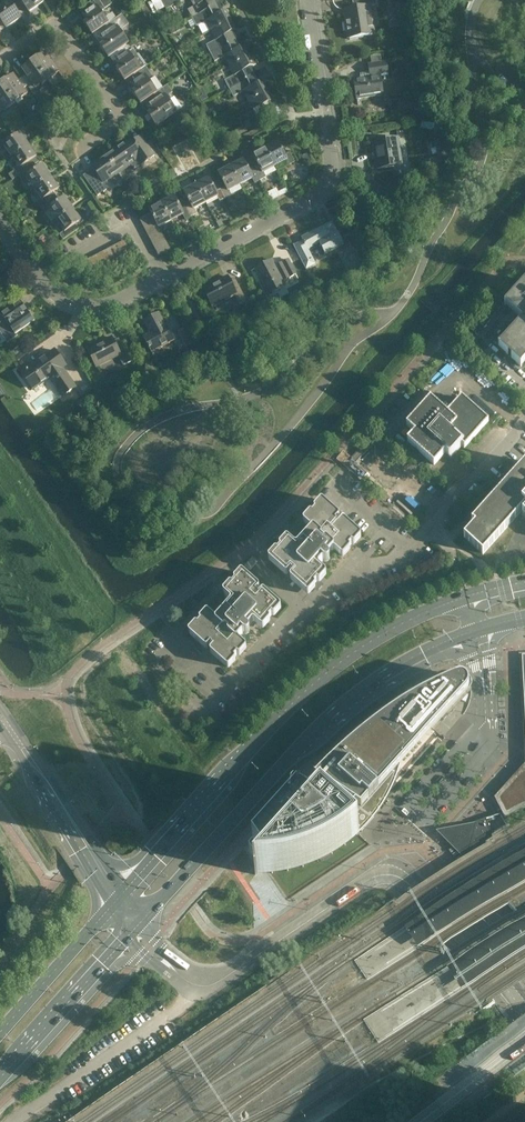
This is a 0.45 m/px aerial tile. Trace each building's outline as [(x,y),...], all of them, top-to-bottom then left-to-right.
[(7,28),(21,18),(14,8),(9,0),(8,0),(0,6),(0,19),(7,28)] [(14,8),(22,2),(29,12),(44,2),(43,0),(9,0),(14,8)] [(100,30),(122,14),(109,23),(99,8),(103,5),(99,0),(93,0),(84,7),(88,12),(83,15),(87,21),(84,23),(92,34),(93,35),(100,30)] [(169,0),(161,0),(166,10),(172,6),(169,0)] [(198,5),(188,10),(192,18),(217,5),(214,0),(195,0),(198,5)] [(376,5),(375,0),(351,0),(353,8),(343,10),(348,39),(374,35),(370,6),(376,5)] [(217,5),(192,18),(197,26),(206,21),(211,31),(234,19),(229,9),(221,13),(217,5)] [(122,14),(100,30),(104,35),(99,39),(103,44),(101,46),(109,57),(109,58),(129,43),(120,30),(129,24),(122,14)] [(234,19),(211,31),(216,40),(206,45),(211,53),(235,41),(231,33),(239,29),(234,19)] [(235,41),(211,53),(215,62),(225,57),(230,66),(252,54),(247,44),(239,48),(235,41)] [(129,43),(109,58),(116,53),(120,58),(115,62),(119,67),(117,69),(125,80),(141,69),(133,57),(137,54),(129,43)] [(46,52),(34,61),(48,80),(59,72),(56,68),(53,63),(63,55),(59,50),(51,56),(54,60),(52,62),(46,52)] [(252,54),(230,66),(234,75),(225,80),(229,89),(254,76),(250,68),(258,64),(252,54)] [(53,63),(56,68),(67,61),(63,55),(53,63)] [(371,57),(372,64),(369,64),(371,77),(354,80),(357,99),(384,95),(381,76),(389,75),(387,61),(381,62),(380,56),(371,57)] [(48,80),(34,61),(23,69),(29,78),(25,81),(28,85),(32,82),(36,88),(48,80)] [(67,61),(56,68),(59,72),(60,74),(71,66),(67,61)] [(71,66),(60,74),(64,79),(75,72),(71,66)] [(141,69),(125,80),(125,81),(132,76),(136,81),(131,84),(135,90),(133,92),(141,103),(157,92),(150,81),(154,78),(145,66),(141,69)] [(75,72),(64,79),(68,85),(79,77),(75,72)] [(13,75),(2,83),(16,103),(27,95),(23,89),(28,85),(25,81),(20,84),(13,75)] [(254,76),(229,89),(234,97),(243,92),(248,101),(271,89),(266,79),(258,84),(254,76)] [(79,77),(68,85),(72,90),(82,82),(79,77)] [(2,83),(0,84),(0,105),(4,111),(16,103),(2,83)] [(157,92),(141,103),(141,104),(149,99),(152,103),(147,107),(151,112),(149,114),(157,126),(156,126),(157,126),(177,112),(167,97),(169,95),(164,87),(157,92)] [(271,89),(248,101),(253,111),(243,116),(248,124),(272,111),(268,103),(276,99),(271,89)] [(12,157),(29,145),(20,133),(15,137),(12,133),(0,141),(0,149),(5,146),(12,157)] [(118,144),(105,153),(119,173),(132,163),(136,169),(155,156),(141,136),(131,143),(132,144),(122,151),(118,144)] [(378,169),(402,165),(398,137),(374,141),(378,169)] [(454,148),(448,140),(436,141),(437,148),(444,147),(445,158),(454,148)] [(278,142),(266,148),(275,166),(287,160),(289,165),(295,162),(290,153),(286,156),(278,142)] [(29,145),(12,157),(20,167),(15,171),(19,176),(35,165),(31,160),(37,157),(29,145)] [(275,166),(266,148),(253,155),(260,169),(256,171),(260,180),(266,177),(264,172),(275,166)] [(119,173),(105,153),(92,162),(97,168),(84,177),(98,196),(110,187),(107,181),(119,173)] [(244,160),(231,167),(241,184),(252,178),(255,183),(260,180),(256,171),(251,174),(244,160)] [(38,170),(35,165),(19,176),(22,181),(27,178),(35,189),(51,177),(43,166),(38,170)] [(241,184),(231,167),(219,173),(226,187),(221,189),(226,198),(232,195),(229,190),(241,184)] [(51,177),(35,189),(42,199),(37,203),(41,208),(57,197),(54,193),(59,189),(51,177)] [(209,178),(197,185),(206,203),(217,197),(220,201),(226,198),(221,189),(216,192),(209,178)] [(385,189),(370,180),(366,186),(382,195),(385,189)] [(206,203),(197,185),(184,191),(191,205),(187,207),(192,216),(197,214),(194,209),(206,203)] [(396,196),(394,197),(394,200),(394,202),(396,204),(398,204),(401,204),(402,202),(403,200),(402,198),(401,196),(398,195),(396,196)] [(175,196),(162,203),(171,221),(183,215),(185,220),(192,216),(187,207),(182,210),(175,196)] [(60,201),(57,197),(41,208),(45,213),(49,210),(57,221),(74,209),(65,197),(60,201)] [(162,203),(149,209),(151,213),(154,219),(157,224),(159,227),(171,221),(162,203)] [(74,209),(57,221),(64,231),(60,235),(63,240),(72,234),(69,230),(81,221),(74,209)] [(143,225),(154,219),(151,213),(140,219),(143,225)] [(146,231),(157,224),(154,219),(143,225),(146,231)] [(294,244),(293,245),(306,270),(307,270),(307,269),(316,264),(308,249),(319,243),(325,254),(344,244),(334,226),(335,226),(334,225),(332,222),(331,222),(332,223),(326,226),(325,225),(301,238),(303,241),(294,246),(294,244)] [(162,232),(159,227),(157,224),(146,231),(150,238),(162,232)] [(164,238),(162,232),(150,238),(153,244),(164,238)] [(156,249),(167,243),(164,238),(153,244),(156,249)] [(126,243),(125,240),(119,244),(125,255),(131,252),(126,243)] [(170,249),(167,243),(156,249),(158,255),(159,255),(162,253),(170,249)] [(125,255),(119,244),(113,247),(119,258),(125,255)] [(119,258),(113,247),(107,250),(113,262),(119,258)] [(113,262),(107,250),(101,253),(107,265),(113,262)] [(107,265),(101,253),(95,256),(101,268),(107,265)] [(101,268),(95,256),(89,259),(95,271),(101,268)] [(95,271),(89,259),(83,262),(89,274),(95,271)] [(283,281),(296,274),(288,260),(275,267),(272,260),(255,269),(269,295),(285,286),(283,281)] [(89,274),(83,262),(77,265),(83,277),(89,274)] [(239,304),(247,300),(235,278),(228,282),(225,276),(205,287),(215,306),(235,296),(239,304)] [(516,291),(504,304),(505,305),(522,320),(499,345),(498,346),(521,367),(524,362),(524,282),(524,281),(516,291)] [(0,314),(0,332),(8,343),(17,336),(16,336),(21,332),(20,331),(34,321),(20,300),(0,314)] [(180,350),(186,347),(178,331),(172,334),(169,327),(167,328),(159,313),(144,321),(150,333),(143,337),(152,353),(175,340),(180,350)] [(123,365),(131,361),(119,339),(112,342),(109,337),(89,348),(99,367),(119,357),(123,365)] [(63,396),(76,387),(62,368),(66,366),(55,350),(31,367),(29,363),(20,370),(33,389),(50,377),(63,396)] [(416,434),(408,442),(434,465),(449,448),(454,452),(463,442),(467,445),(488,422),(462,399),(447,415),(431,400),(408,426),(416,434)] [(472,523),(475,525),(464,537),(483,554),(524,507),(524,463),(472,523)] [(269,559),(269,560),(269,561),(285,575),(286,575),(287,575),(288,575),(288,574),(291,571),(294,574),(291,577),(291,578),(290,578),(290,579),(291,580),(307,594),(308,594),(309,594),(310,594),(315,588),(315,587),(316,586),(315,585),(314,584),(317,581),(318,582),(319,582),(320,582),(321,581),(326,575),(326,574),(327,574),(326,573),(326,572),(320,567),(319,566),(319,565),(320,564),(323,560),(325,561),(327,561),(328,560),(329,560),(329,559),(330,558),(330,557),(329,556),(328,554),(332,550),(333,550),(335,550),(341,555),(343,556),(344,555),(349,549),(350,548),(349,546),(352,543),(354,544),(355,543),(360,537),(361,535),(360,534),(345,520),(343,520),(342,520),(339,523),(336,521),(338,519),(339,518),(339,517),(339,516),(339,515),(339,514),(323,501),(323,500),(322,500),(321,500),(320,501),(315,507),(314,507),(314,508),(314,509),(315,510),(313,513),(312,513),(311,512),(310,512),(310,513),(309,513),(304,519),(303,520),(303,521),(303,522),(304,522),(310,527),(310,528),(311,529),(310,530),(310,531),(298,545),(297,545),(296,545),(295,545),(294,545),(289,539),(288,539),(287,539),(286,539),(285,540),(280,546),(280,547),(279,547),(280,548),(280,549),(281,549),(278,552),(277,551),(276,551),(275,551),(275,552),(274,552),(269,558),(269,559)] [(245,566),(250,570),(257,562),(253,557),(245,566)] [(189,630),(189,632),(189,633),(205,647),(206,648),(208,647),(211,644),(214,647),(211,650),(210,651),(211,653),(226,667),(228,667),(229,667),(235,660),(235,659),(235,657),(234,657),(237,654),(239,655),(240,654),(246,648),(246,647),(246,645),(240,640),(239,638),(240,637),(243,632),(244,633),(246,633),(248,633),(249,632),(250,630),(249,629),(249,628),(248,627),(252,623),(253,622),(254,622),(255,622),(255,623),(261,628),(262,628),(263,628),(264,628),(270,622),(270,621),(270,620),(270,619),(269,618),(272,615),(272,616),(273,616),(274,616),(275,616),(275,615),(280,609),(281,609),(281,608),(281,607),(280,606),(265,592),(264,592),(263,592),(262,592),(262,593),(259,596),(256,593),(259,590),(259,589),(259,588),(259,587),(258,587),(243,573),(242,573),(241,573),(240,573),(235,579),(234,580),(234,581),(234,582),(235,582),(235,583),(233,586),(232,585),(231,585),(230,585),(229,586),(224,592),(223,592),(223,593),(223,594),(224,594),(224,595),(230,600),(230,601),(231,602),(230,602),(230,603),(218,617),(216,618),(214,617),(209,612),(207,611),(205,612),(200,618),(199,620),(200,621),(201,622),(198,624),(196,624),(194,624),(189,630)] [(504,817),(524,806),(524,653),(519,653),(524,764),(494,798),(504,817)] [(348,844),(359,834),(346,823),(360,808),(356,805),(364,795),(369,799),(378,789),(379,790),(433,729),(423,720),(466,671),(466,670),(458,673),(459,676),(458,677),(438,685),(423,692),(409,700),(390,712),(372,725),(355,739),(335,757),(315,777),(315,776),(314,777),(317,779),(309,789),(306,786),(305,786),(306,787),(248,851),(260,869),(256,874),(258,874),(267,874),(271,874),(285,872),(298,869),(312,864),(324,859),(337,852),(348,844)] [(476,823),(461,825),(434,830),(466,859),(465,860),(466,860),(467,861),(467,860),(471,857),(474,856),(473,859),(474,867),(473,868),(474,868),(475,868),(475,869),(476,870),(477,870),(480,873),(483,877),(483,878),(485,880),(501,870),(497,863),(490,851),(488,848),(490,847),(487,841),(492,837),(491,834),(506,825),(502,818),(500,814),(500,813),(475,822),(476,823)] [(516,856),(457,895),(405,929),(411,938),(418,949),(475,913),(509,891),(524,882),(524,851),(516,856)] [(445,968),(453,979),(460,990),(504,963),(524,950),(524,918),(445,968)] [(468,1061),(495,1042),(493,1039),(466,1058),(468,1061)] [(513,1074),(515,1077),(524,1069),(524,1065),(513,1074)]
